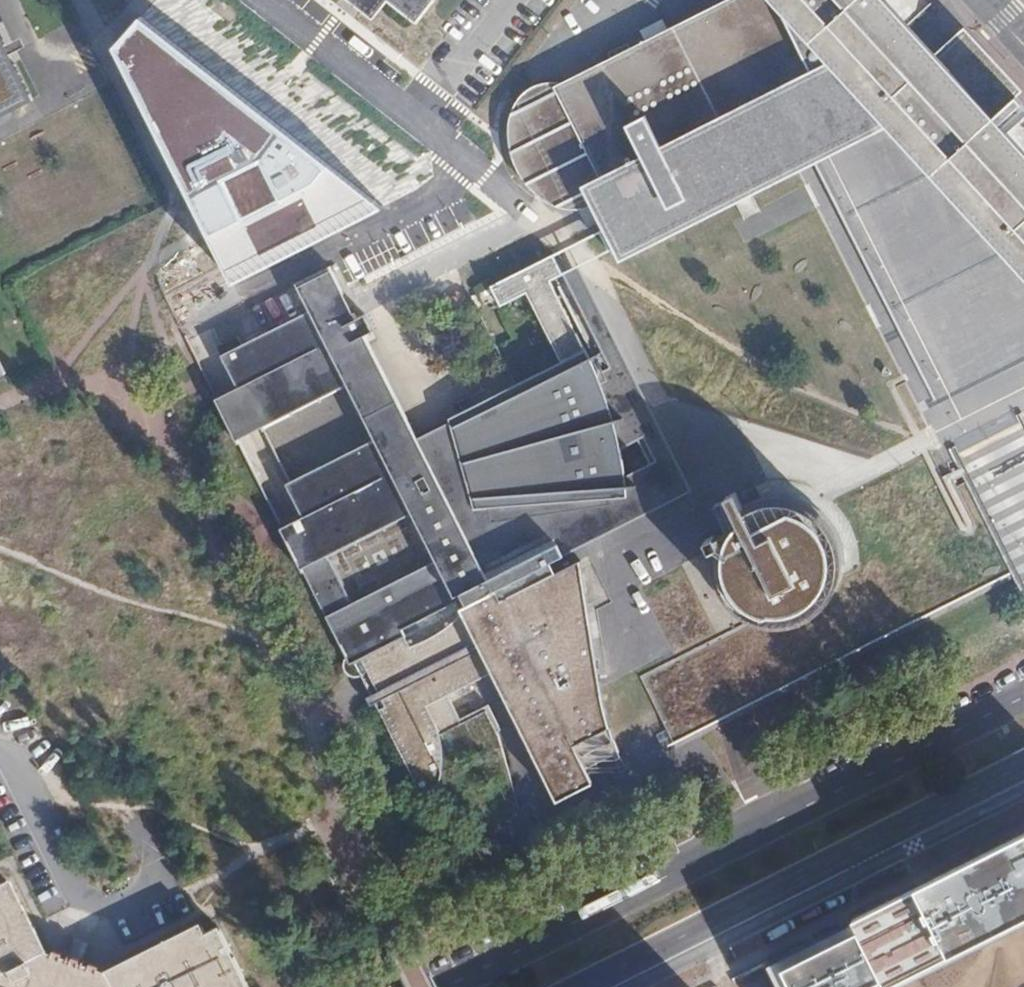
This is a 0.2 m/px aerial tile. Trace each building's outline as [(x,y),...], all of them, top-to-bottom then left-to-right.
[(387,0),(350,0),(373,18),(387,0)] [(387,0),(415,22),(433,0),(387,0)] [(1017,99),(1023,93),(1023,87),(1022,85),(1012,94),(1006,99),(985,77),(989,73),(974,57),(970,61),(922,9),(929,2),(927,0),(728,0),(700,15),(699,15),(673,29),(646,43),(649,50),(641,54),(636,47),(598,67),(607,85),(587,95),(575,87),(562,83),(553,81),(541,82),(534,85),(523,94),(517,103),(513,113),(512,121),(512,141),(521,166),(527,176),(532,184),(540,192),(546,197),(552,200),(568,206),(577,207),(588,227),(592,225),(590,221),(618,208),(623,218),(600,230),(605,239),(610,248),(727,188),(744,179),(778,162),(790,156),(787,149),(806,140),(818,162),(899,321),(884,329),(958,475),(986,530),(988,535),(1000,529),(1005,536),(1023,526),(1023,393),(1002,367),(989,371),(975,343),(968,346),(954,318),(939,325),(930,308),(946,298),(918,262),(800,127),(858,99),(865,96),(881,113),(957,196),(961,193),(981,215),(978,218),(981,221),(984,218),(1007,243),(1003,246),(1006,249),(1009,246),(1023,262),(1023,106),(1017,99)] [(216,66),(184,40),(146,7),(115,43),(208,241),(229,288),(384,208),(216,66)] [(42,100),(0,18),(0,120),(42,100)] [(636,47),(641,54),(649,50),(646,43),(636,47)] [(562,83),(575,87),(587,95),(607,85),(598,67),(562,83)] [(918,262),(946,298),(1002,367),(1023,393),(1023,262),(1009,246),(1006,249),(1003,246),(1007,243),(984,218),(981,221),(978,218),(981,215),(961,193),(957,196),(881,113),(865,96),(858,99),(800,127),(918,262)] [(744,179),(727,188),(742,219),(758,211),(744,179)] [(563,274),(558,265),(553,253),(490,284),(500,305),(527,292),(560,360),(516,383),(514,384),(449,416),(451,421),(419,438),(365,334),(374,329),(365,312),(354,318),(348,306),(342,294),(344,293),(330,265),(296,282),(310,310),(225,353),(242,385),(216,399),(237,440),(263,427),(308,514),(281,528),(345,652),(344,654),(342,656),(341,659),(341,664),(343,668),(346,671),(350,674),(354,674),(358,674),(362,672),(364,671),(366,668),(378,691),(385,706),(380,709),(429,805),(431,803),(436,794),(439,787),(442,779),(444,770),(446,762),(447,756),(447,747),(445,739),(443,731),(444,731),(455,752),(502,729),(490,705),(463,718),(451,693),(496,671),(559,797),(594,781),(588,767),(600,761),(620,751),(608,716),(606,710),(606,706),(598,660),(581,558),(556,571),(550,560),(563,554),(552,530),(543,512),(609,503),(608,496),(627,495),(626,485),(625,477),(624,463),(621,446),(639,437),(605,368),(598,371),(591,356),(594,355),(590,345),(559,284),(556,285),(557,286),(554,288),(550,280),(563,274)] [(7,376),(10,374),(0,355),(0,379),(7,376)] [(880,556),(853,569),(841,575),(843,562),(842,555),(840,544),(835,534),(829,523),(822,515),(812,506),(802,502),(790,499),(781,497),(771,497),(758,500),(749,504),(739,510),(729,518),(722,528),(717,540),(714,549),(681,566),(685,574),(717,638),(647,673),(643,675),(677,741),(680,739),(726,716),(913,621),(909,613),(880,556)] [(1005,536),(1022,571),(1023,570),(1023,526),(1005,536)] [(1004,850),(922,891),(956,959),(1023,925),(1023,840),(1004,850)] [(273,981),(275,979),(239,908),(226,914),(214,921),(216,926),(203,932),(199,927),(108,973),(103,973),(99,982),(97,980),(85,968),(80,966),(82,961),(65,957),(64,961),(62,960),(45,964),(41,964),(44,954),(41,953),(5,883),(0,885),(0,986),(261,986),(273,981)] [(956,959),(922,891),(862,921),(895,986),(899,986),(956,959)] [(862,921),(791,956),(806,986),(895,986),(862,921)] [(65,957),(82,961),(86,950),(70,945),(65,957)] [(62,960),(44,954),(41,964),(45,964),(62,960)] [(99,982),(103,973),(85,968),(97,980),(99,982)]
